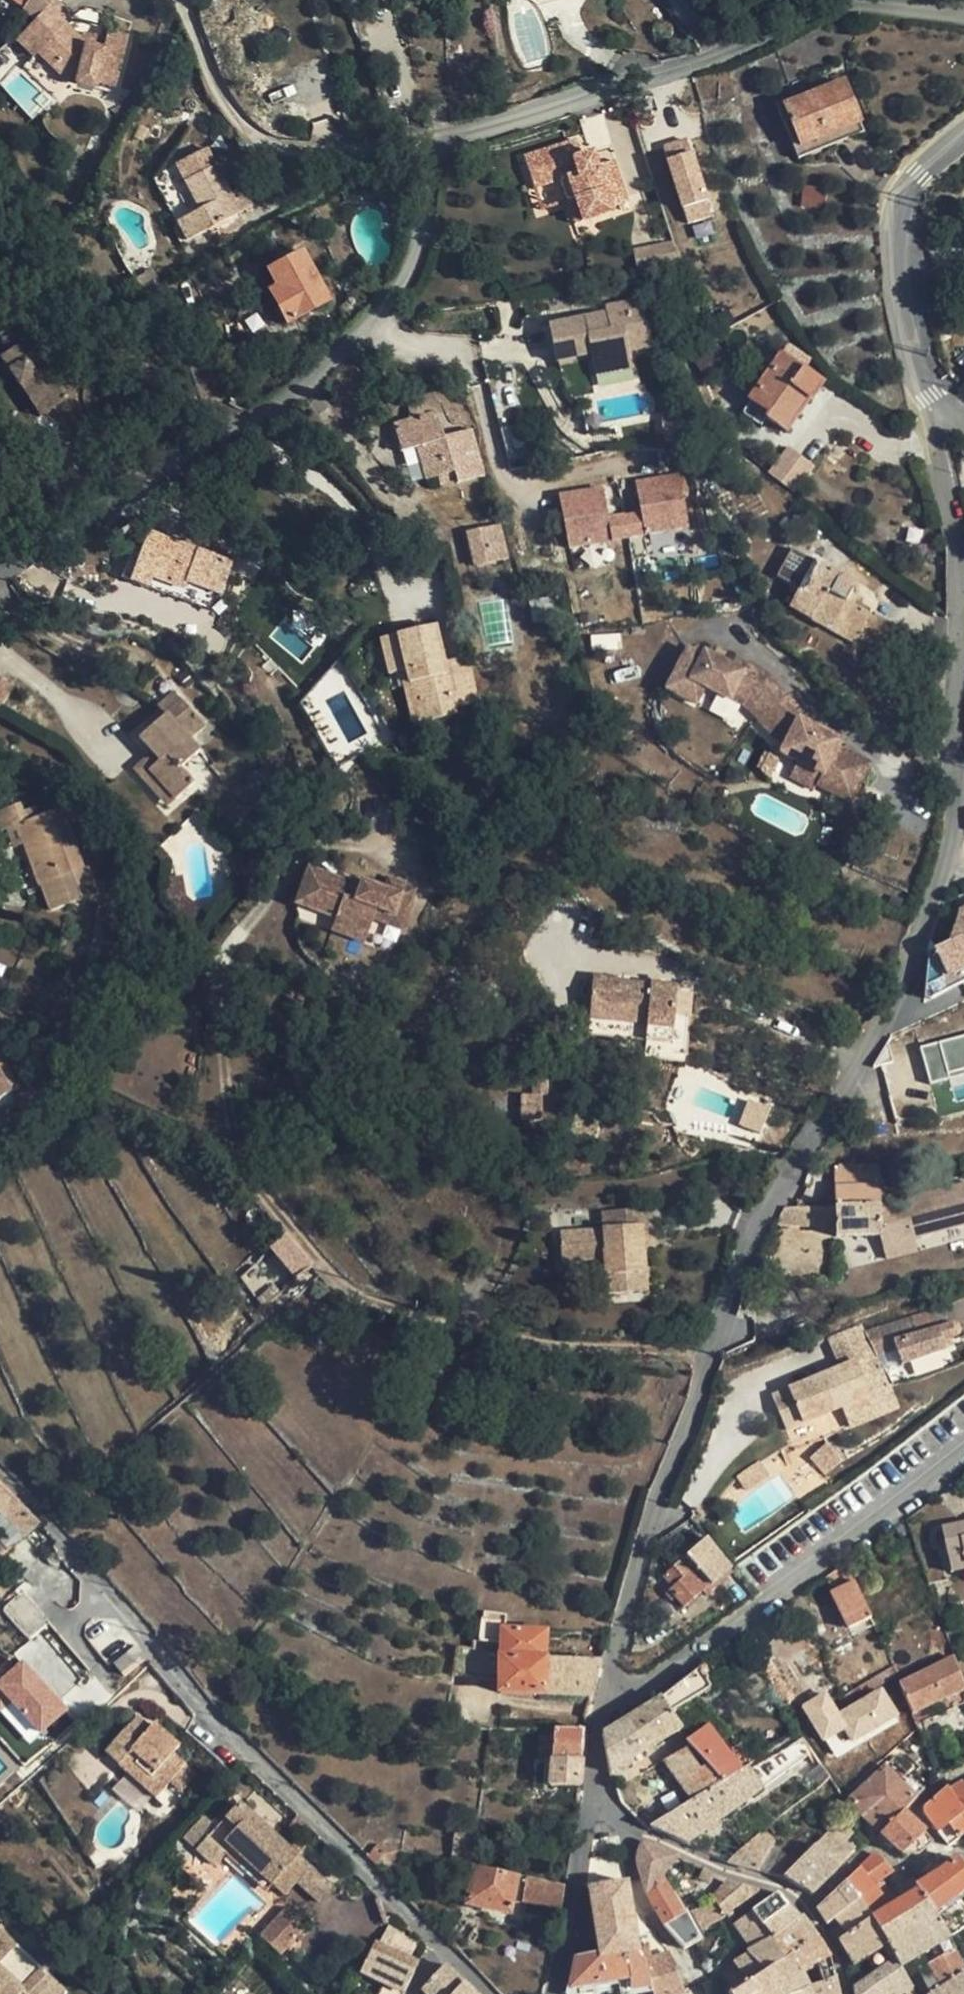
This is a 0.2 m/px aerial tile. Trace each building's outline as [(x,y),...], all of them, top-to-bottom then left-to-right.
[(16,15),(28,26),(49,3),(53,0),(26,0),(16,15)] [(28,26),(9,44),(22,58),(25,55),(30,51),(45,66),(40,70),(53,83),(86,96),(88,90),(106,98),(125,52),(108,44),(101,60),(82,52),(62,30),(68,23),(49,3),(28,26)] [(30,51),(25,55),(40,70),(45,66),(30,51)] [(189,51),(179,55),(185,71),(194,68),(189,51)] [(844,82),(784,107),(802,148),(861,124),(844,82)] [(88,90),(86,96),(104,103),(106,98),(88,90)] [(865,133),(861,124),(802,148),(784,107),(778,109),(782,119),(789,137),(799,160),(865,133)] [(780,140),(789,137),(782,119),(773,123),(780,140)] [(668,141),(682,223),(709,218),(695,137),(668,141)] [(576,141),(525,158),(535,188),(561,178),(576,224),(611,212),(609,208),(629,202),(615,160),(596,167),(592,153),(582,156),(576,141)] [(245,194),(243,196),(235,200),(231,192),(207,149),(152,177),(166,202),(176,198),(180,205),(170,210),(187,241),(252,207),(245,194)] [(239,188),(231,192),(235,200),(243,196),(239,188)] [(639,264),(675,254),(670,239),(634,249),(639,264)] [(302,251),(266,271),(275,288),(268,292),(286,326),(329,301),(302,251)] [(135,278),(145,293),(162,283),(154,270),(135,278)] [(593,316),(548,327),(556,363),(591,355),(593,364),(629,356),(628,352),(653,347),(644,310),(631,313),(629,303),(604,309),(605,313),(607,319),(594,322),(593,316)] [(41,417),(78,394),(55,359),(47,365),(35,347),(31,349),(8,313),(0,317),(0,336),(10,352),(2,359),(41,417)] [(605,313),(593,316),(594,322),(607,319),(605,313)] [(788,347),(782,356),(804,371),(811,363),(788,347)] [(629,356),(593,364),(597,378),(633,369),(629,356)] [(824,385),(804,371),(782,356),(750,401),(751,402),(771,415),(768,419),(788,432),(811,400),(812,401),(824,385)] [(762,427),(768,419),(771,415),(751,402),(743,414),(762,427)] [(411,419),(392,425),(400,452),(420,446),(429,479),(454,472),(457,483),(485,474),(472,430),(444,437),(439,421),(435,423),(433,413),(424,416),(421,404),(408,408),(411,419)] [(767,471),(793,491),(814,465),(787,445),(767,471)] [(607,514),(603,484),(559,490),(567,546),(691,529),(683,471),(635,477),(640,509),(607,514)] [(505,560),(498,528),(488,530),(488,528),(469,532),(477,566),(505,560)] [(232,563),(201,552),(183,545),(148,533),(142,549),(133,545),(122,578),(214,611),(215,611),(217,611),(219,611),(221,610),(223,608),(223,607),(232,582),(226,580),(232,563)] [(185,540),(183,545),(201,552),(203,546),(185,540)] [(815,561),(795,599),(818,611),(812,621),(832,632),(839,618),(863,632),(872,616),(848,602),(854,591),(855,588),(855,587),(854,584),(852,583),(851,580),(849,579),(815,561)] [(818,611),(795,599),(790,608),(812,621),(818,611)] [(856,645),(863,632),(839,618),(832,632),(856,645)] [(390,676),(401,673),(407,671),(414,702),(423,700),(429,722),(457,715),(456,708),(479,702),(468,657),(445,663),(436,627),(382,640),(390,676)] [(851,797),(867,768),(835,750),(839,744),(797,722),(801,714),(768,676),(746,664),(742,671),(704,652),(701,657),(687,650),(667,690),(687,700),(696,683),(704,687),(729,700),(732,693),(748,701),(762,716),(756,722),(772,738),(784,745),(778,756),(797,766),(819,777),(818,780),(851,797)] [(527,653),(517,654),(519,665),(528,664),(527,653)] [(414,726),(429,722),(423,700),(414,702),(407,671),(401,673),(414,726)] [(14,685),(0,674),(0,703),(14,685)] [(696,683),(687,700),(695,704),(704,687),(696,683)] [(150,771),(176,801),(196,784),(181,769),(201,750),(190,738),(205,725),(175,692),(159,707),(166,715),(140,739),(153,753),(161,762),(150,771)] [(743,707),(756,722),(762,716),(748,701),(732,693),(729,700),(743,707)] [(168,808),(176,801),(150,771),(161,762),(153,753),(134,770),(168,808)] [(847,806),(851,797),(818,780),(819,777),(797,766),(791,777),(847,806)] [(39,816),(28,821),(24,810),(21,803),(0,811),(0,833),(8,830),(17,826),(23,845),(38,888),(40,887),(50,912),(97,895),(88,869),(86,870),(63,808),(39,816)] [(36,806),(24,810),(28,821),(39,816),(36,806)] [(16,848),(23,845),(17,826),(8,830),(16,848)] [(334,924),(367,937),(374,919),(377,910),(396,917),(407,885),(390,878),(386,889),(363,880),(356,900),(346,896),(352,881),(310,865),(295,903),(336,919),(334,924)] [(417,888),(407,885),(396,917),(377,910),(374,919),(401,930),(417,888)] [(954,907),(963,928),(917,947),(935,990),(963,978),(963,903),(954,907)] [(367,937),(334,924),(331,932),(365,943),(367,937)] [(594,1019),(605,979),(593,978),(590,1019),(594,1019)] [(617,980),(605,979),(594,1019),(648,1023),(646,1040),(674,1043),(678,987),(617,982),(617,980)] [(693,988),(678,987),(674,1043),(646,1040),(645,1055),(688,1059),(693,988)] [(648,1023),(594,1019),(590,1035),(646,1040),(648,1023)] [(963,1071),(963,1037),(918,1050),(929,1086),(948,1081),(946,1076),(963,1071)] [(19,1089),(0,1058),(0,1100),(19,1089)] [(548,1079),(533,1078),(533,1095),(522,1095),(522,1120),(542,1120),(542,1095),(549,1094),(548,1079)] [(774,1227),(837,1228),(837,1237),(881,1236),(881,1224),(911,1217),(914,1228),(963,1214),(963,1172),(880,1195),(879,1165),(839,1166),(836,1171),(836,1207),(785,1208),(774,1227)] [(652,1209),(626,1210),(628,1227),(642,1225),(644,1248),(655,1248),(652,1209)] [(628,1227),(626,1210),(604,1212),(605,1230),(561,1233),(563,1262),(606,1259),(609,1295),(647,1292),(644,1248),(642,1225),(628,1227)] [(911,1217),(881,1224),(881,1236),(882,1252),(918,1244),(914,1228),(911,1217)] [(271,1249),(297,1281),(313,1267),(286,1236),(271,1249)] [(265,1308),(279,1297),(272,1289),(260,1300),(265,1308)] [(956,1338),(959,1331),(958,1327),(953,1325),(918,1335),(912,1316),(865,1331),(877,1355),(896,1348),(902,1365),(947,1349),(944,1341),(956,1338)] [(856,1359),(870,1393),(787,1429),(796,1448),(899,1404),(874,1351),(859,1325),(828,1338),(840,1366),(856,1359)] [(856,1359),(773,1396),(787,1429),(870,1393),(856,1359)] [(825,1444),(810,1458),(827,1475),(841,1460),(825,1444)] [(737,1477),(747,1490),(769,1474),(759,1461),(737,1477)] [(23,1545),(37,1533),(0,1494),(0,1522),(23,1545)] [(942,1525),(953,1572),(963,1570),(963,1523),(942,1525)] [(679,1563),(673,1569),(669,1572),(664,1577),(674,1588),(670,1592),(684,1608),(704,1591),(707,1595),(734,1571),(712,1543),(692,1560),(688,1556),(685,1558),(680,1553),(674,1557),(679,1563)] [(12,1554),(5,1545),(0,1549),(0,1564),(12,1554)] [(836,1594),(854,1581),(846,1563),(827,1578),(836,1594)] [(0,1577),(0,1599),(11,1590),(0,1577)] [(27,1639),(48,1620),(21,1590),(1,1609),(27,1639)] [(545,1660),(546,1633),(506,1631),(506,1621),(482,1618),(479,1641),(473,1640),(473,1649),(457,1647),(453,1676),(501,1682),(501,1692),(544,1694),(593,1697),(601,1662),(545,1660)] [(125,1676),(147,1658),(137,1646),(115,1664),(125,1676)] [(901,1682),(920,1719),(963,1693),(963,1685),(954,1657),(901,1682)] [(71,1713),(26,1663),(0,1687),(0,1709),(3,1712),(14,1703),(45,1737),(71,1713)] [(681,1729),(677,1708),(720,1678),(711,1664),(612,1731),(610,1772),(681,1729)] [(162,1679),(154,1669),(142,1679),(150,1690),(162,1679)] [(881,1684),(838,1710),(825,1688),(800,1703),(833,1758),(901,1717),(881,1684)] [(147,1732),(151,1728),(138,1716),(134,1720),(147,1732)] [(154,1723),(151,1728),(147,1732),(134,1720),(107,1752),(121,1765),(120,1766),(156,1799),(172,1781),(182,1790),(195,1774),(173,1754),(180,1746),(154,1723)] [(690,1801),(650,1827),(686,1841),(812,1753),(804,1740),(745,1771),(712,1728),(663,1763),(690,1801)] [(545,1758),(553,1759),(555,1729),(541,1729),(539,1758),(545,1758)] [(585,1730),(555,1729),(553,1759),(583,1760),(585,1730)] [(550,1786),(581,1786),(583,1760),(553,1759),(545,1758),(543,1786),(550,1786)] [(886,1761),(851,1802),(905,1853),(923,1855),(936,1841),(906,1815),(924,1792),(886,1761)] [(927,1804),(955,1843),(963,1834),(963,1781),(927,1804)] [(286,1870),(298,1882),(322,1903),(333,1889),(239,1803),(216,1829),(203,1817),(185,1837),(216,1866),(233,1847),(274,1884),(286,1870)] [(763,1834),(733,1861),(786,1877),(809,1894),(861,1846),(841,1822),(798,1864),(763,1834)] [(478,1831),(456,1826),(451,1873),(477,1881),(471,1904),(515,1912),(515,1901),(558,1912),(564,1885),(474,1864),(478,1831)] [(662,1876),(679,1856),(650,1844),(643,1844),(640,1849),(637,1862),(647,1895),(662,1876)] [(958,1858),(942,1871),(916,1887),(919,1891),(909,1897),(905,1891),(900,1894),(903,1900),(892,1907),(875,1885),(894,1872),(880,1855),(875,1853),(846,1881),(860,1899),(836,1918),(848,1935),(872,1919),(885,1941),(934,1911),(950,1938),(963,1929),(963,1905),(958,1896),(963,1891),(963,1866),(958,1858)] [(709,1883),(715,1874),(704,1867),(699,1877),(709,1883)] [(285,1896),(298,1882),(286,1870),(274,1884),(285,1896)] [(662,1876),(647,1895),(664,1926),(684,1915),(662,1876)] [(713,1897),(716,1901),(725,1916),(760,1891),(728,1879),(713,1897)] [(627,1881),(591,1887),(601,1956),(601,1958),(638,1951),(638,1950),(627,1881)] [(817,1908),(827,1924),(836,1918),(860,1899),(846,1881),(817,1908)] [(779,1892),(752,1911),(763,1926),(790,1906),(779,1892)] [(702,1928),(725,1916),(716,1901),(693,1911),(702,1928)] [(799,1919),(790,1906),(763,1926),(773,1939),(785,1929),(799,1919)] [(287,1908),(259,1935),(283,1951),(306,1926),(287,1908)] [(775,1966),(784,1961),(773,1939),(763,1926),(752,1911),(734,1924),(752,1950),(748,1953),(766,1972),(749,1983),(757,1993),(787,1993),(775,1966)] [(932,1993),(963,1974),(963,1973),(963,1967),(961,1961),(950,1938),(934,1911),(885,1941),(895,1959),(906,1976),(919,1969),(932,1993)] [(702,1940),(688,1913),(684,1915),(664,1926),(684,1949),(702,1940)] [(804,1914),(799,1919),(785,1929),(797,1945),(817,1935),(804,1914)] [(867,1957),(876,1972),(895,1959),(885,1941),(872,1919),(848,1935),(838,1941),(853,1966),(867,1957)] [(19,1946),(0,1929),(0,1966),(19,1946)] [(831,1958),(817,1935),(797,1945),(785,1929),(773,1939),(784,1961),(793,1954),(801,1973),(803,1972),(817,1965),(831,1958)] [(376,1945),(358,1993),(410,1993),(419,1970),(376,1945)] [(638,1950),(638,1951),(645,1963),(652,1988),(654,1993),(679,1993),(685,1992),(670,1953),(652,1958),(649,1946),(638,1950)] [(621,1993),(652,1988),(645,1963),(638,1951),(601,1958),(601,1956),(576,1960),(571,1988),(613,1981),(615,1991),(620,1990),(621,1993)] [(749,1983),(766,1972),(748,1953),(733,1962),(724,1977),(730,1993),(757,1993),(749,1983)] [(803,1972),(801,1973),(793,1954),(784,1961),(775,1966),(787,1993),(798,1993),(811,1989),(803,1972)] [(817,1965),(823,1984),(836,1979),(831,1958),(817,1965)] [(913,1989),(906,1976),(895,1959),(876,1972),(854,1989),(854,1993),(906,1993),(913,1989)] [(67,1990),(42,1970),(23,1992),(0,1970),(0,1993),(63,1993),(67,1990)] [(448,1973),(432,1993),(469,1993),(448,1973)] [(963,1974),(932,1993),(931,1993),(963,1993),(963,1976),(963,1974)] [(836,1979),(823,1984),(811,1989),(798,1993),(839,1993),(836,1979)] [(615,1991),(613,1981),(571,1988),(570,1993),(595,1993),(615,1991)] [(707,1993),(711,1993),(716,1992),(713,1982),(704,1986),(707,1993)]
